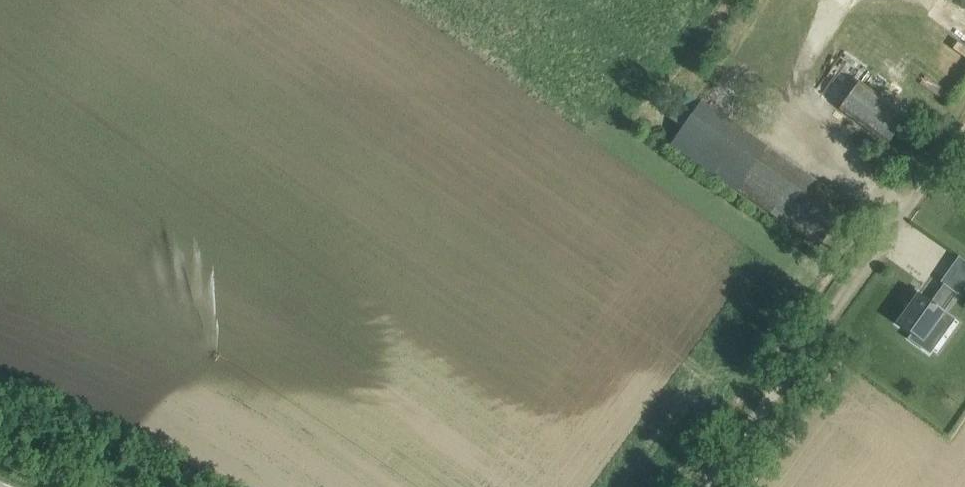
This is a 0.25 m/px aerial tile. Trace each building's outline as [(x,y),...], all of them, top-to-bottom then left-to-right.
[(890,102),(862,80),(841,108),(888,143),(908,116),(890,102)] [(704,99),(703,101),(689,91),(670,117),(684,127),(674,141),(820,245),(850,203),(704,99)] [(920,292),(898,322),(923,340),(958,293),(945,283),(944,284),(946,286),(934,302),(920,292)]
